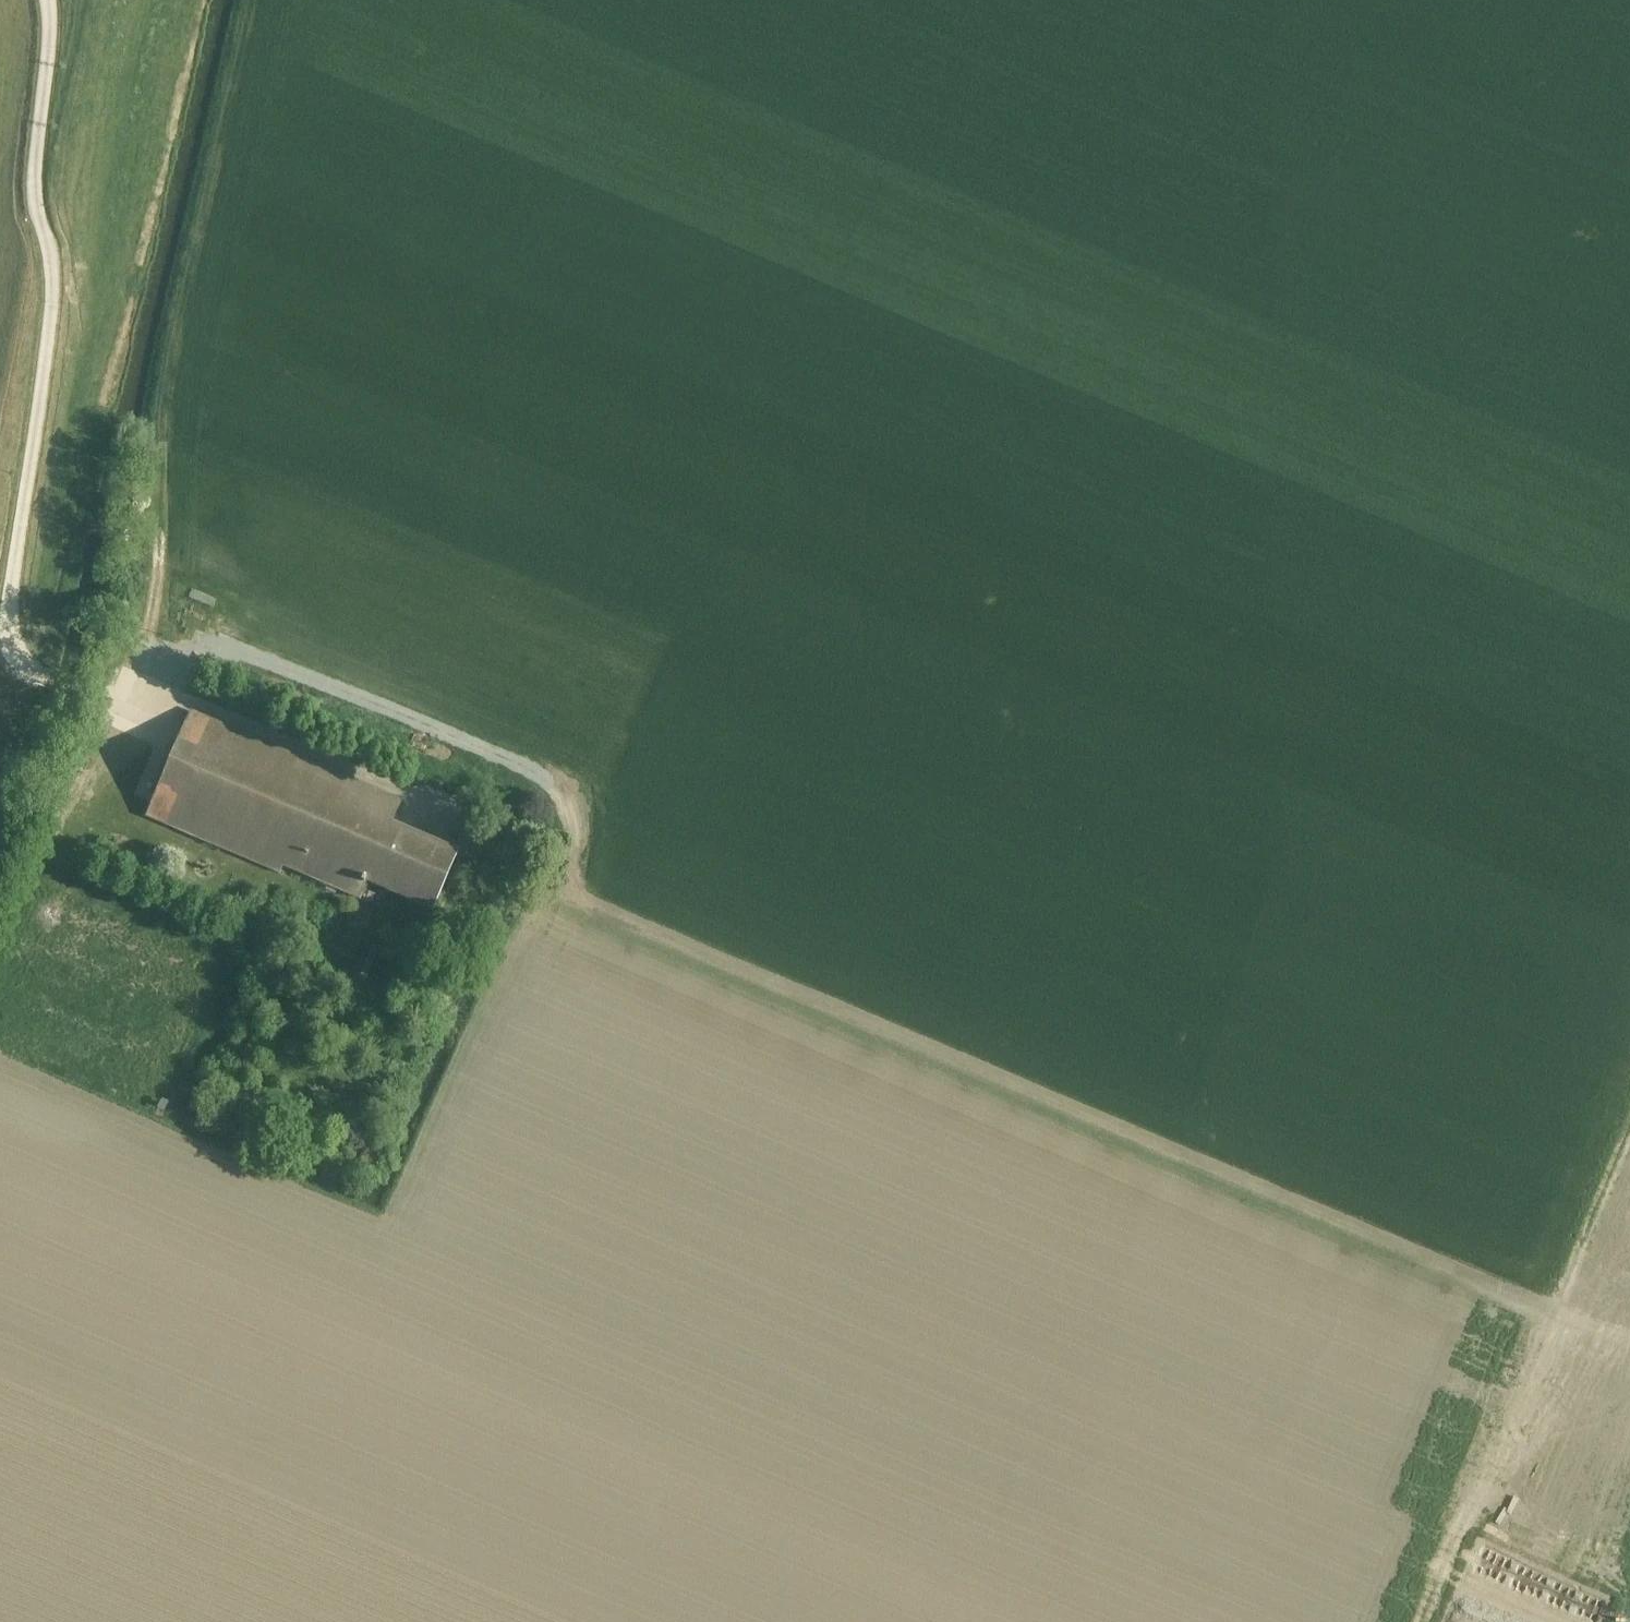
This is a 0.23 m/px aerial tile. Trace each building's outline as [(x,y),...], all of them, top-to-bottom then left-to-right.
[(385,883),(408,828),(416,809),(195,718),(153,820),(286,875),(290,865),(378,902),(385,883)] [(141,794),(152,797),(163,750),(152,748),(141,794)] [(450,910),(473,854),(408,828),(385,883),(450,910)]
